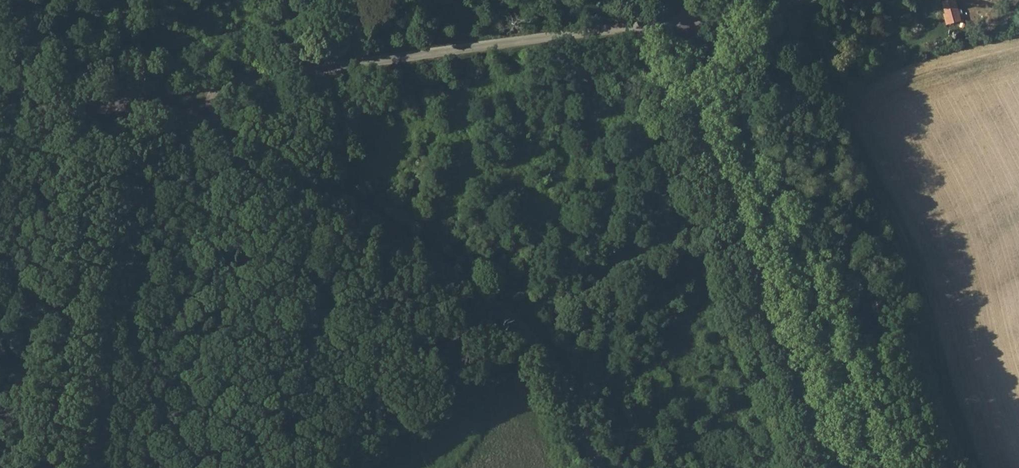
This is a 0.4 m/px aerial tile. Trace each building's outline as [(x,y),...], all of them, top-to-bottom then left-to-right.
[(945,3),(948,14),(958,12),(955,0),(954,0),(945,3)]
